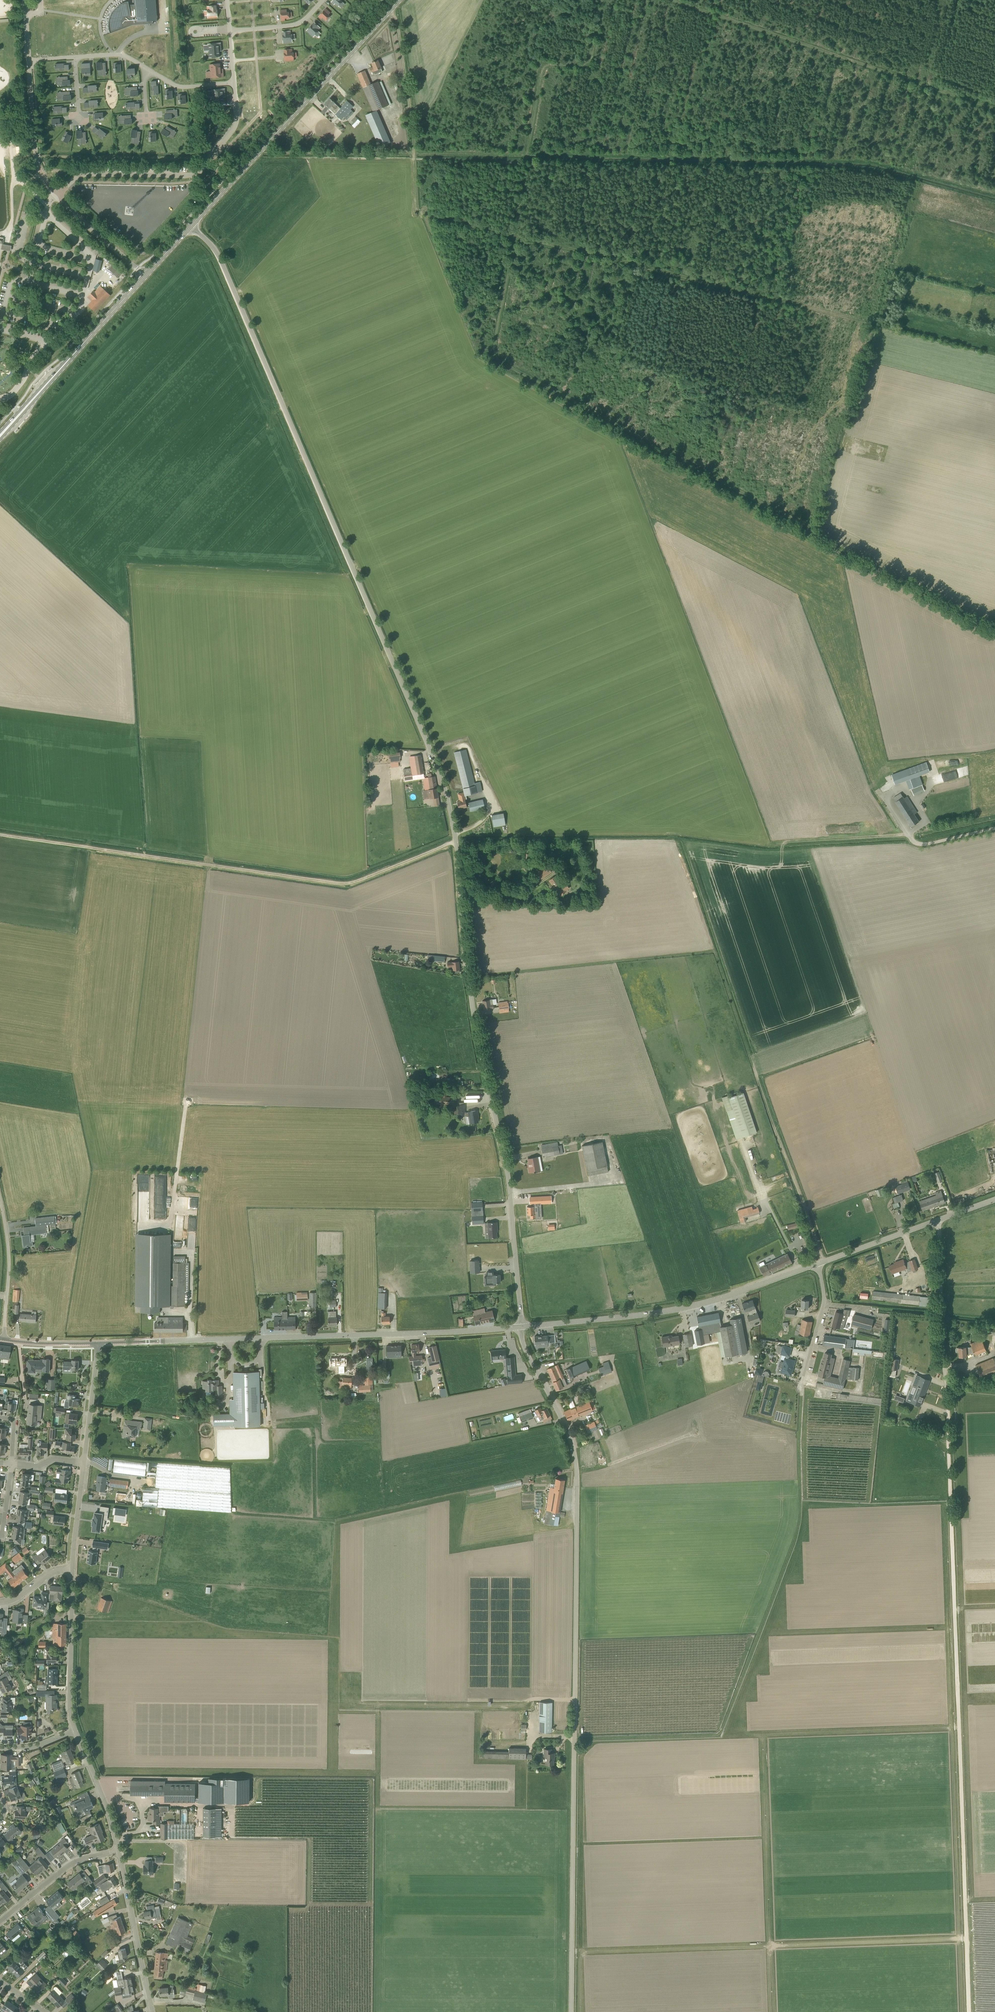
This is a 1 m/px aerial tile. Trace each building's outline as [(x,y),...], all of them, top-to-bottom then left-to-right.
[(125,1),(123,2),(120,4),(118,5),(116,7),(114,9),(113,10),(113,11),(112,12),(112,13),(111,14),(110,16),(110,17),(110,18),(109,19),(109,20),(109,22),(109,23),(109,24),(109,25),(109,27),(109,28),(110,29),(110,33),(114,32),(124,28),(131,26),(133,25),(144,24),(145,24),(152,23),(152,24),(153,24),(153,21),(158,21),(156,0),(134,0),(135,4),(134,4),(129,4),(129,1),(127,1),(125,1)] [(207,10),(208,18),(218,17),(217,9),(216,9),(216,6),(207,6),(207,10)] [(326,8),(319,16),(321,19),(322,18),(326,21),(330,16),(329,15),(331,12),(326,8)] [(280,10),(281,21),(285,20),(285,19),(289,18),(289,12),(287,12),(287,10),(280,10)] [(313,37),(319,31),(317,29),(318,30),(321,28),(314,22),(312,25),(312,24),(306,31),(313,37)] [(283,43),(292,43),(292,34),(291,34),(291,33),(291,31),(282,31),(283,43)] [(208,44),(209,58),(219,57),(219,49),(221,48),(221,43),(208,44)] [(292,53),(292,51),(292,49),(284,50),(285,61),(294,61),(293,53),(292,53)] [(375,75),(382,71),(378,61),(372,63),(373,67),(370,69),(371,72),(372,72),(373,74),(374,74),(375,75)] [(101,70),(101,76),(106,75),(106,73),(107,73),(107,72),(106,72),(105,63),(101,63),(101,62),(96,63),(97,70),(101,70)] [(116,69),(116,73),(121,72),(120,64),(120,62),(113,63),(113,65),(115,65),(116,68),(115,68),(115,69),(116,69)] [(81,64),(82,74),(85,74),(86,74),(86,73),(90,73),(90,63),(81,64)] [(220,63),(210,64),(211,78),(224,77),(223,71),(221,72),(220,63)] [(127,69),(127,76),(130,76),(130,77),(132,77),(132,76),(135,76),(135,67),(131,67),(131,69),(127,69)] [(357,74),(373,112),(377,110),(388,106),(378,81),(371,84),(365,70),(357,74)] [(57,82),(62,82),(62,86),(70,85),(70,80),(68,80),(68,76),(60,77),(60,76),(59,76),(59,77),(56,77),(57,82)] [(127,87),(125,88),(125,92),(130,92),(131,96),(138,96),(138,91),(137,91),(137,87),(128,87),(127,87)] [(212,90),(213,104),(223,103),(223,95),(225,94),(225,89),(212,90)] [(70,96),(70,91),(61,92),(61,91),(60,91),(60,92),(57,92),(58,97),(63,97),(63,101),(71,100),(71,95),(70,96)] [(341,109),(337,105),(330,98),(324,104),(329,108),(341,120),(344,117),(347,120),(354,112),(351,109),(354,106),(348,101),(341,109)] [(164,114),(165,119),(172,119),(172,115),(177,114),(177,109),(175,110),(175,109),(174,109),(174,110),(166,110),(166,114),(164,114)] [(377,110),(373,112),(365,115),(379,148),(391,143),(377,110)] [(121,116),(118,116),(119,121),(124,120),(124,125),(132,124),(132,119),(131,119),(131,115),(122,116),(122,115),(121,115),(121,116)] [(174,130),(167,126),(165,130),(163,129),(161,133),(167,137),(169,133),(174,136),(177,132),(175,131),(175,130),(174,130)] [(95,127),(92,131),(99,136),(100,135),(104,137),(105,136),(106,136),(105,135),(106,134),(100,129),(99,130),(95,127)] [(137,130),(132,130),(131,137),(135,138),(134,143),(139,144),(139,142),(140,142),(140,141),(139,141),(141,132),(137,131),(137,130)] [(65,138),(63,141),(68,143),(71,136),(71,135),(71,134),(65,131),(65,133),(67,134),(65,137),(64,138),(65,138)] [(81,131),(76,131),(77,139),(81,138),(81,144),(86,143),(86,141),(87,141),(87,140),(86,140),(86,132),(81,132),(81,131)] [(98,272),(101,260),(95,259),(92,270),(98,272)] [(116,277),(121,272),(112,264),(107,269),(116,277)] [(109,294),(107,292),(104,289),(101,286),(95,292),(93,291),(89,296),(93,300),(88,305),(95,312),(111,295),(109,294)] [(475,783),(466,749),(459,751),(454,752),(464,790),(463,790),(464,792),(458,794),(460,800),(459,800),(459,801),(457,801),(459,809),(467,807),(465,797),(466,796),(466,795),(482,792),(480,782),(475,783)] [(400,752),(388,754),(389,760),(390,759),(390,763),(399,762),(400,762),(400,758),(401,758),(400,752)] [(405,780),(419,778),(424,777),(421,755),(416,756),(409,757),(412,775),(404,776),(405,780)] [(923,785),(920,775),(930,772),(927,762),(892,775),(895,784),(906,780),(910,789),(911,789),(914,796),(925,790),(922,785),(923,785)] [(956,772),(958,777),(968,774),(965,768),(956,772)] [(428,789),(429,798),(438,797),(435,776),(428,777),(430,789),(428,789)] [(893,798),(896,803),(904,798),(903,797),(901,793),(898,795),(893,798)] [(907,796),(904,798),(896,803),(912,826),(919,821),(915,814),(918,813),(907,796)] [(471,811),(485,808),(483,799),(468,802),(471,811)] [(494,827),(505,825),(503,813),(492,815),(494,827)] [(541,860),(552,852),(551,850),(540,858),(541,860)] [(541,878),(551,871),(547,865),(537,872),(541,878)] [(561,885),(555,876),(549,880),(560,895),(562,894),(562,893),(569,888),(565,882),(561,885)] [(460,969),(459,961),(444,963),(444,966),(448,966),(448,967),(452,967),(452,970),(460,969)] [(490,1008),(494,1008),(493,999),(489,999),(489,1000),(482,1001),(484,1009),(490,1008)] [(430,1073),(429,1082),(440,1083),(440,1085),(447,1085),(447,1073),(440,1073),(430,1073)] [(447,1093),(447,1089),(443,1089),(443,1093),(435,1092),(435,1096),(434,1103),(454,1105),(454,1097),(447,1096),(447,1093)] [(757,1132),(744,1092),(729,1097),(728,1095),(721,1097),(726,1111),(727,1111),(736,1139),(757,1132)] [(469,1112),(465,1112),(465,1105),(458,1105),(458,1116),(470,1116),(471,1123),(478,1122),(477,1115),(478,1115),(477,1110),(469,1112)] [(588,1176),(608,1172),(602,1141),(582,1145),(588,1176)] [(561,1145),(558,1145),(542,1148),(543,1157),(563,1153),(561,1145)] [(534,1172),(540,1171),(537,1157),(528,1158),(529,1166),(528,1167),(529,1172),(534,1171),(534,1172)] [(908,1183),(906,1179),(901,1181),(902,1185),(896,1187),(898,1193),(910,1189),(908,1182),(908,1183)] [(923,1210),(945,1202),(941,1190),(935,1192),(937,1198),(921,1204),(923,1210)] [(472,1224),(484,1224),(482,1202),(471,1203),(472,1224)] [(528,1215),(534,1215),(534,1214),(538,1214),(538,1213),(541,1213),(540,1205),(527,1206),(528,1215)] [(753,1209),(752,1206),(737,1210),(741,1223),(746,1221),(745,1217),(760,1213),(758,1206),(756,1207),(757,1208),(753,1209)] [(56,1224),(55,1216),(35,1218),(36,1226),(23,1227),(24,1235),(21,1235),(22,1235),(24,1246),(27,1246),(28,1246),(33,1245),(32,1242),(31,1242),(30,1234),(47,1233),(46,1225),(56,1224)] [(488,1237),(497,1237),(496,1229),(497,1229),(497,1222),(485,1223),(485,1231),(488,1231),(488,1237)] [(141,1312),(160,1312),(160,1306),(166,1306),(167,1271),(162,1271),(163,1234),(137,1234),(136,1305),(141,1305),(141,1312)] [(765,1264),(764,1262),(759,1264),(760,1267),(764,1276),(791,1262),(787,1253),(765,1264)] [(185,1263),(185,1256),(174,1256),(173,1262),(173,1285),(170,1285),(170,1306),(185,1306),(185,1293),(189,1293),(189,1263),(185,1263)] [(907,1268),(911,1266),(912,1270),(918,1268),(915,1259),(909,1261),(905,1263),(903,1259),(894,1262),(895,1264),(889,1265),(893,1274),(907,1268)] [(470,1273),(480,1272),(479,1260),(469,1261),(470,1273)] [(494,1274),(493,1271),(486,1272),(487,1276),(484,1276),(485,1286),(496,1285),(496,1283),(500,1282),(500,1274),(494,1274)] [(920,1305),(920,1296),(900,1294),(873,1291),(873,1299),(902,1302),(901,1303),(920,1305)] [(296,1293),(296,1294),(297,1300),(308,1300),(307,1293),(307,1292),(296,1292),(296,1293)] [(378,1304),(387,1304),(387,1292),(385,1292),(383,1292),(378,1292),(378,1304)] [(760,1320),(753,1300),(742,1304),(745,1312),(748,1311),(750,1315),(747,1316),(750,1324),(760,1320)] [(808,1308),(809,1300),(802,1300),(802,1306),(800,1306),(800,1311),(805,1311),(805,1308),(808,1308)] [(848,1318),(850,1310),(844,1309),(843,1313),(836,1312),(832,1326),(843,1329),(846,1318),(848,1318)] [(492,1310),(485,1312),(473,1315),(476,1323),(494,1319),(492,1310)] [(329,1325),(337,1325),(337,1318),(336,1318),(336,1311),(328,1312),(329,1325)] [(385,1316),(385,1312),(382,1313),(382,1323),(390,1323),(390,1316),(385,1316)] [(721,1327),(719,1312),(697,1317),(699,1329),(695,1330),(697,1345),(705,1343),(704,1334),(717,1332),(721,1331),(720,1327),(721,1327)] [(36,1322),(36,1314),(32,1314),(20,1313),(20,1320),(28,1320),(27,1322),(36,1322)] [(871,1329),(874,1319),(854,1314),(851,1324),(871,1329)] [(183,1322),(183,1317),(163,1317),(163,1318),(159,1318),(159,1322),(155,1322),(155,1331),(187,1331),(187,1322),(183,1322)] [(274,1329),(286,1329),(286,1327),(285,1327),(285,1320),(288,1320),(288,1317),(274,1317),(274,1329)] [(286,1329),(296,1328),(296,1320),(296,1317),(288,1317),(288,1320),(285,1320),(285,1327),(286,1327),(286,1329)] [(721,1357),(726,1356),(738,1354),(738,1353),(747,1352),(746,1344),(741,1317),(730,1319),(731,1325),(721,1327),(720,1327),(721,1331),(717,1332),(717,1336),(716,1337),(716,1341),(718,1340),(721,1357)] [(810,1336),(813,1321),(803,1319),(801,1325),(798,1324),(797,1330),(800,1331),(799,1334),(810,1336)] [(685,1347),(693,1345),(690,1333),(683,1334),(685,1347)] [(553,1344),(553,1342),(556,1342),(555,1335),(535,1336),(535,1344),(536,1344),(536,1348),(548,1347),(547,1343),(550,1343),(550,1345),(553,1344)] [(663,1347),(680,1344),(678,1335),(672,1336),(672,1335),(662,1337),(663,1347)] [(845,1348),(847,1338),(824,1335),(823,1345),(845,1348)] [(973,1348),(975,1353),(975,1355),(986,1350),(982,1339),(971,1343),(973,1348)] [(416,1356),(416,1352),(420,1352),(419,1344),(412,1344),(412,1356),(409,1356),(409,1361),(410,1361),(410,1364),(414,1363),(414,1360),(423,1360),(422,1355),(416,1356)] [(10,1346),(0,1345),(0,1358),(1,1358),(2,1354),(9,1355),(10,1346)] [(387,1357),(396,1357),(396,1354),(402,1354),(401,1345),(387,1346),(387,1357)] [(429,1347),(432,1361),(439,1359),(436,1345),(429,1347)] [(782,1346),(777,1345),(776,1351),(781,1353),(780,1354),(786,1356),(785,1357),(782,1367),(779,1366),(777,1371),(791,1375),(795,1360),(788,1359),(789,1356),(791,1348),(783,1345),(782,1346)] [(967,1349),(966,1347),(957,1347),(956,1348),(956,1351),(957,1352),(959,1352),(959,1356),(967,1356),(967,1353),(975,1353),(973,1348),(967,1349)] [(492,1359),(506,1358),(505,1349),(491,1351),(492,1359)] [(819,1375),(825,1377),(829,1378),(830,1376),(834,1361),(832,1361),(832,1357),(831,1357),(832,1354),(825,1352),(823,1360),(822,1360),(819,1375)] [(981,1378),(994,1373),(994,1357),(976,1365),(981,1378)] [(344,1371),(344,1366),(345,1365),(345,1358),(331,1358),(331,1366),(339,1366),(339,1372),(344,1371)] [(845,1379),(846,1378),(849,1367),(851,1360),(843,1358),(839,1378),(845,1379)] [(891,1359),(889,1369),(898,1370),(899,1359),(892,1358),(892,1359),(891,1359)] [(49,1371),(50,1359),(44,1359),(44,1361),(41,1361),(28,1360),(27,1372),(35,1372),(35,1368),(43,1369),(43,1371),(49,1371)] [(78,1369),(79,1360),(72,1360),(72,1362),(64,1361),(64,1368),(72,1369),(78,1369)] [(601,1376),(612,1372),(608,1361),(602,1363),(603,1366),(598,1368),(601,1376)] [(516,1375),(515,1363),(507,1364),(508,1383),(522,1382),(522,1374),(516,1375)] [(588,1367),(586,1363),(576,1366),(573,1367),(573,1366),(566,1369),(570,1378),(577,1375),(576,1374),(579,1373),(584,1371),(583,1369),(588,1367)] [(552,1379),(563,1375),(558,1364),(548,1369),(552,1379)] [(758,1381),(762,1382),(764,1376),(769,1377),(770,1374),(768,1371),(766,1371),(763,1372),(762,1375),(761,1375),(763,1369),(756,1367),(755,1374),(758,1375),(756,1382),(758,1382),(758,1381)] [(860,1368),(849,1367),(846,1378),(858,1380),(860,1368)] [(260,1425),(259,1371),(234,1372),(234,1405),(230,1405),(230,1414),(214,1414),(214,1425),(235,1425),(235,1426),(260,1425)] [(359,1392),(371,1391),(370,1385),(373,1384),(373,1375),(364,1375),(365,1385),(358,1385),(359,1392)] [(556,1390),(557,1390),(557,1389),(563,1387),(560,1380),(563,1378),(564,1377),(563,1375),(552,1379),(556,1390)] [(823,1384),(832,1386),(831,1388),(837,1389),(837,1388),(843,1389),(845,1379),(839,1378),(830,1376),(829,1378),(825,1377),(823,1384)] [(351,1389),(352,1378),(337,1377),(337,1388),(351,1389)] [(55,1389),(56,1379),(47,1379),(47,1389),(48,1389),(52,1389),(55,1389)] [(212,1382),(212,1379),(208,1379),(208,1380),(202,1381),(202,1389),(206,1389),(206,1391),(214,1391),(214,1389),(216,1389),(216,1395),(222,1395),(222,1385),(214,1385),(213,1382),(212,1382)] [(930,1382),(919,1379),(910,1402),(920,1406),(930,1382)] [(79,1406),(79,1405),(80,1399),(74,1398),(74,1395),(68,1394),(67,1401),(69,1401),(69,1405),(79,1406)] [(12,1401),(8,1401),(8,1398),(6,1398),(4,1411),(7,1411),(7,1410),(13,1411),(16,1411),(17,1404),(12,1403),(12,1401)] [(575,1406),(573,1400),(568,1402),(571,1408),(564,1411),(568,1420),(592,1410),(589,1401),(575,1406)] [(40,1420),(42,1405),(29,1404),(28,1424),(37,1425),(37,1420),(40,1420)] [(65,1408),(57,1407),(56,1407),(54,1407),(53,1412),(56,1412),(56,1415),(61,1415),(61,1413),(64,1414),(65,1408)] [(542,1410),(540,1407),(535,1410),(538,1417),(538,1416),(540,1420),(542,1419),(544,1423),(552,1418),(547,1408),(542,1410)] [(522,1422),(534,1418),(532,1412),(519,1416),(522,1422)] [(70,1413),(67,1413),(67,1417),(69,1417),(69,1424),(73,1424),(73,1422),(77,1422),(78,1414),(70,1413)] [(151,1430),(152,1418),(145,1418),(143,1429),(151,1430)] [(141,1429),(142,1422),(125,1420),(122,1437),(130,1438),(130,1436),(135,1437),(136,1428),(141,1429)] [(597,1429),(594,1421),(585,1425),(588,1433),(597,1429)] [(75,1440),(76,1434),(72,1434),(72,1429),(66,1428),(66,1434),(67,1434),(67,1440),(75,1440)] [(33,1446),(33,1438),(29,1438),(28,1444),(21,1444),(20,1447),(19,1455),(29,1456),(29,1452),(32,1452),(33,1446)] [(75,1446),(69,1445),(70,1442),(56,1441),(55,1446),(60,1447),(61,1446),(63,1446),(63,1448),(66,1449),(66,1453),(74,1454),(75,1446)] [(48,1450),(48,1443),(41,1442),(41,1446),(37,1446),(37,1454),(44,1454),(45,1449),(48,1449),(48,1450)] [(145,1476),(146,1463),(115,1459),(113,1472),(145,1476)] [(231,1512),(230,1468),(157,1462),(156,1478),(155,1488),(147,1487),(144,1487),(142,1505),(231,1512)] [(61,1469),(58,1469),(57,1472),(60,1473),(60,1478),(56,1478),(55,1483),(61,1484),(62,1481),(68,1482),(69,1475),(70,1475),(70,1470),(61,1469)] [(110,1480),(106,1479),(106,1477),(98,1476),(97,1483),(98,1483),(97,1490),(105,1491),(106,1484),(110,1484),(109,1486),(127,1488),(128,1481),(110,1479),(110,1480)] [(560,1512),(565,1480),(556,1478),(554,1488),(550,1487),(544,1523),(557,1525),(559,1516),(564,1517),(565,1513),(560,1512)] [(31,1489),(26,1489),(26,1491),(20,1491),(19,1497),(28,1498),(30,1498),(30,1495),(31,1492),(39,1494),(39,1491),(40,1491),(31,1489)] [(66,1503),(67,1494),(56,1493),(55,1501),(66,1503)] [(93,1524),(92,1530),(99,1531),(100,1526),(104,1526),(105,1520),(101,1519),(102,1514),(108,1514),(109,1507),(100,1506),(99,1513),(95,1513),(94,1518),(93,1518),(92,1524),(93,1524)] [(34,1511),(34,1509),(34,1508),(28,1507),(28,1510),(26,1510),(18,1508),(17,1514),(26,1516),(29,1516),(30,1510),(34,1511)] [(64,1525),(65,1517),(55,1516),(54,1524),(64,1525)] [(24,1539),(25,1533),(13,1532),(12,1538),(15,1538),(15,1543),(21,1544),(22,1539),(24,1539)] [(93,1541),(92,1547),(93,1547),(92,1551),(88,1550),(87,1562),(96,1564),(97,1552),(98,1548),(108,1549),(109,1543),(93,1541)] [(45,1562),(51,1557),(45,1549),(38,1555),(37,1554),(33,1557),(38,1563),(41,1561),(43,1564),(46,1562),(45,1562)] [(16,1562),(22,1557),(19,1553),(12,1558),(16,1562)] [(12,1571),(5,1563),(0,1567),(0,1574),(2,1573),(3,1572),(6,1570),(9,1574),(10,1575),(12,1578),(9,1580),(14,1587),(21,1582),(12,1571)] [(21,1582),(28,1576),(23,1569),(25,1568),(22,1564),(12,1571),(21,1582)] [(62,1594),(63,1587),(51,1586),(50,1594),(54,1594),(54,1600),(61,1600),(61,1594),(62,1594)] [(46,1602),(47,1593),(42,1592),(41,1597),(40,1597),(34,1596),(34,1606),(37,1606),(37,1608),(48,1609),(49,1603),(46,1602)] [(107,1612),(111,1601),(101,1597),(97,1609),(107,1612)] [(23,1616),(23,1608),(18,1608),(18,1610),(13,1609),(12,1621),(17,1621),(17,1619),(22,1620),(22,1622),(27,1622),(28,1616),(23,1616)] [(66,1623),(57,1623),(57,1629),(53,1629),(53,1638),(57,1638),(57,1644),(66,1645),(66,1623)] [(53,1648),(48,1648),(48,1655),(47,1655),(47,1662),(57,1662),(57,1657),(56,1657),(56,1651),(53,1651),(53,1648)] [(57,1683),(57,1669),(48,1669),(48,1683),(57,1683)] [(8,1681),(12,1679),(7,1670),(0,1675),(0,1678),(1,1679),(0,1679),(0,1688),(3,1692),(11,1688),(8,1681)] [(57,1695),(50,1695),(50,1691),(37,1690),(37,1696),(46,1696),(46,1709),(47,1709),(47,1712),(53,1712),(53,1709),(57,1709),(57,1703),(56,1703),(56,1695),(57,1695)] [(10,1699),(10,1697),(2,1697),(2,1701),(3,1701),(3,1704),(1,1704),(1,1711),(6,1711),(6,1710),(12,1710),(12,1699),(10,1699)] [(552,1732),(552,1702),(539,1702),(539,1732),(552,1732)] [(5,1728),(0,1728),(0,1734),(3,1734),(3,1737),(12,1737),(12,1729),(13,1729),(13,1725),(5,1725),(5,1728)] [(31,1733),(31,1725),(21,1725),(21,1727),(17,1727),(17,1734),(21,1734),(21,1737),(28,1737),(28,1734),(29,1733),(31,1733)] [(526,1759),(526,1748),(509,1747),(509,1751),(482,1751),(482,1758),(526,1759)] [(57,1753),(59,1756),(60,1757),(61,1757),(62,1760),(50,1764),(55,1775),(64,1771),(61,1763),(66,1761),(68,1764),(75,1762),(69,1748),(57,1753)] [(555,1759),(555,1753),(551,1753),(551,1749),(544,1749),(544,1756),(545,1756),(545,1764),(553,1764),(554,1759),(555,1759)] [(1,1768),(12,1768),(12,1761),(15,1761),(16,1764),(21,1764),(21,1756),(12,1756),(12,1754),(6,1754),(5,1754),(3,1754),(1,1754),(1,1768)] [(13,1784),(12,1775),(16,1775),(16,1770),(10,1771),(9,1771),(9,1774),(6,1775),(1,1776),(1,1780),(1,1784),(6,1784),(6,1785),(10,1784),(13,1784)] [(57,1780),(66,1776),(64,1771),(55,1775),(57,1780)] [(75,1783),(76,1787),(83,1784),(80,1777),(81,1777),(79,1771),(71,1774),(72,1777),(69,1778),(71,1784),(75,1783)] [(250,1777),(225,1777),(209,1777),(209,1782),(199,1782),(199,1797),(195,1797),(195,1783),(165,1783),(165,1781),(131,1780),(131,1795),(165,1795),(165,1801),(195,1801),(199,1801),(225,1801),(250,1801),(250,1777)] [(15,1800),(21,1797),(18,1789),(16,1785),(9,1788),(10,1792),(8,1793),(11,1801),(14,1799),(15,1800)] [(90,1800),(91,1800),(88,1795),(83,1797),(83,1798),(70,1803),(71,1805),(74,1804),(75,1808),(77,1807),(79,1812),(84,1810),(86,1814),(91,1813),(89,1809),(94,1807),(91,1801),(90,1802),(90,1800)] [(14,1818),(18,1818),(18,1819),(21,1819),(21,1818),(25,1818),(25,1811),(24,1811),(25,1806),(16,1806),(16,1810),(15,1810),(14,1818)] [(158,1818),(158,1808),(150,1808),(150,1815),(148,1815),(148,1820),(153,1820),(153,1823),(160,1823),(160,1818),(158,1818)] [(216,1837),(216,1808),(203,1808),(203,1837),(216,1837)] [(187,1824),(187,1810),(186,1809),(182,1809),(181,1810),(181,1824),(174,1824),(167,1823),(161,1823),(161,1829),(163,1829),(163,1833),(161,1833),(161,1838),(193,1839),(194,1824),(187,1824)] [(61,1822),(56,1824),(62,1834),(66,1831),(61,1822)] [(10,1841),(13,1839),(12,1838),(21,1830),(17,1825),(16,1826),(13,1823),(8,1828),(9,1829),(6,1831),(7,1832),(4,1835),(10,1841)] [(97,1842),(105,1839),(101,1830),(102,1829),(99,1823),(90,1827),(94,1835),(85,1838),(87,1844),(96,1841),(97,1842)] [(58,1858),(63,1854),(62,1853),(68,1848),(65,1845),(68,1843),(64,1837),(60,1841),(61,1842),(53,1848),(56,1851),(51,1856),(53,1859),(56,1856),(58,1858)] [(4,1847),(6,1849),(8,1847),(1,1838),(0,1839),(0,1850),(4,1847)] [(36,1860),(29,1866),(24,1860),(19,1863),(22,1867),(26,1871),(29,1868),(35,1874),(42,1868),(44,1869),(48,1866),(40,1857),(36,1860)] [(154,1873),(154,1865),(153,1865),(153,1860),(145,1860),(145,1865),(144,1865),(144,1873),(147,1873),(147,1874),(149,1874),(149,1873),(154,1873)] [(103,1873),(115,1871),(113,1862),(102,1865),(103,1873)] [(73,1889),(85,1880),(79,1873),(73,1878),(73,1879),(68,1883),(73,1889)] [(96,1886),(107,1878),(104,1874),(93,1882),(96,1886)] [(29,1882),(23,1875),(17,1880),(16,1879),(10,1883),(11,1885),(17,1892),(23,1887),(22,1886),(24,1884),(25,1885),(29,1882)] [(117,1883),(113,1877),(112,1877),(111,1876),(107,1878),(96,1886),(101,1894),(113,1888),(112,1886),(117,1883)] [(9,1898),(3,1890),(0,1892),(0,1904),(3,1901),(4,1903),(9,1898)] [(62,1904),(59,1901),(64,1897),(58,1891),(46,1900),(52,1907),(55,1904),(58,1908),(62,1904)] [(114,1898),(106,1903),(110,1909),(117,1904),(114,1898)] [(155,1909),(154,1905),(147,1906),(148,1910),(144,1911),(145,1918),(151,1916),(151,1918),(157,1917),(156,1914),(160,1914),(159,1908),(155,1909)] [(102,1906),(97,1909),(101,1914),(106,1911),(102,1906)] [(45,1915),(39,1907),(33,1912),(28,1916),(34,1924),(35,1924),(40,1920),(41,1922),(47,1917),(49,1920),(50,1919),(52,1921),(54,1921),(56,1919),(49,1912),(45,1915)] [(56,1919),(60,1916),(53,1908),(49,1912),(56,1919)] [(105,1927),(110,1924),(111,1924),(114,1923),(122,1921),(120,1916),(117,1917),(116,1914),(108,1917),(109,1920),(103,1923),(105,1927)] [(188,1953),(195,1939),(188,1936),(193,1924),(178,1917),(166,1942),(177,1947),(178,1944),(181,1946),(180,1949),(188,1953)] [(116,1929),(118,1934),(126,1931),(122,1921),(114,1923),(111,1924),(111,1926),(112,1929),(112,1930),(116,1929)] [(7,1933),(12,1939),(23,1930),(18,1924),(7,1933)] [(36,1937),(29,1929),(26,1931),(33,1939),(36,1937)] [(75,1940),(80,1935),(76,1930),(70,1934),(75,1940)] [(116,1958),(117,1958),(118,1962),(117,1962),(124,1961),(124,1957),(127,1956),(125,1948),(118,1949),(119,1954),(115,1954),(116,1958)] [(39,1961),(47,1954),(44,1951),(41,1954),(36,1958),(39,1961)] [(168,1960),(164,1960),(164,1953),(165,1952),(156,1952),(154,1974),(154,1978),(162,1979),(163,1975),(164,1970),(167,1971),(168,1960)] [(101,1970),(108,1964),(102,1958),(96,1964),(97,1965),(98,1967),(101,1970)] [(16,1960),(8,1967),(11,1970),(12,1969),(19,1976),(25,1970),(28,1967),(24,1963),(21,1966),(16,1960)] [(46,1984),(36,1973),(27,1982),(30,1985),(31,1984),(38,1991),(42,1988),(43,1988),(44,1988),(45,1987),(45,1986),(45,1985),(46,1984)] [(61,1976),(58,1980),(64,1986),(68,1983),(61,1976)] [(132,1984),(131,1977),(117,1979),(117,1982),(118,1982),(119,1986),(124,1985),(132,1984)] [(116,1995),(122,1994),(122,1993),(133,1991),(132,1984),(124,1985),(119,1986),(114,1987),(116,1995)] [(167,1987),(160,1988),(159,1989),(159,1994),(160,1994),(160,1995),(168,1994),(169,1997),(173,1997),(175,1996),(174,1989),(173,1989),(174,1985),(170,1984),(169,1988),(167,1987)] [(207,1993),(194,1990),(186,1988),(182,1987),(180,1994),(184,1995),(185,1993),(194,1995),(193,1999),(205,2002),(206,1996),(207,1993)] [(64,2000),(59,1995),(54,1990),(48,1996),(54,2002),(54,2001),(56,2003),(55,2003),(58,2007),(66,1999),(69,2002),(75,1997),(72,1994),(64,2000)] [(108,1998),(103,2003),(108,2008),(113,2002),(108,1998)] [(20,2011),(20,2010),(19,2009),(20,2009),(7,2000),(3,2007),(10,2011),(20,2011)]
